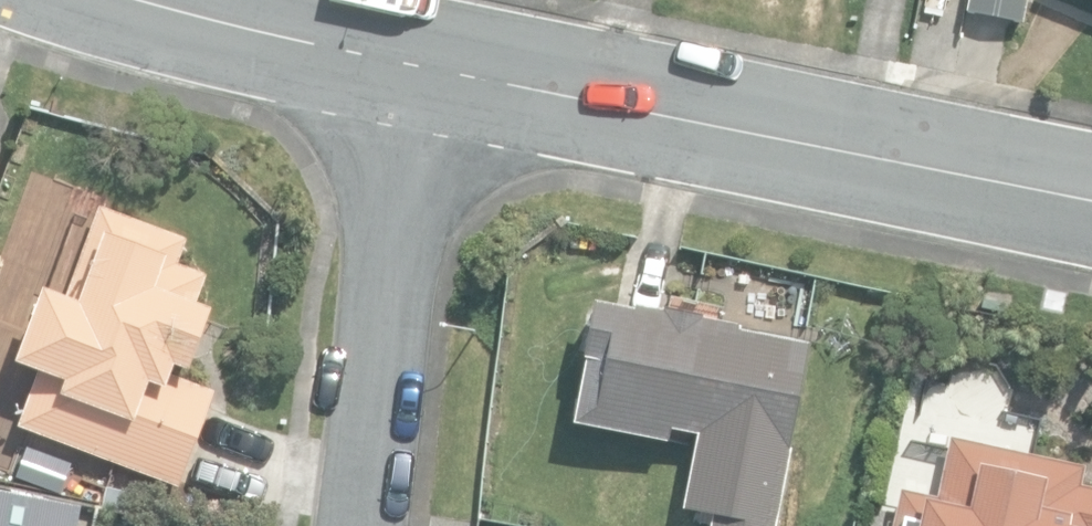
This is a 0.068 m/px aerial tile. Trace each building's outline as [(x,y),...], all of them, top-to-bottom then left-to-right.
[(1025,21),(1029,0),(971,0),(969,11),(1025,21)] [(21,429),(179,487),(215,390),(170,374),(173,365),(188,370),(211,308),(198,303),(208,274),(177,263),(186,239),(99,206),(65,298),(40,289),(13,363),(42,374),(21,429)] [(670,427),(789,449),(808,346),(736,333),(736,326),(633,307),(633,312),(594,305),(573,423),(668,440),(670,427)] [(1079,487),(1083,467),(949,438),(937,496),(900,488),(892,525),(1091,525),(1091,489),(1079,487)]
